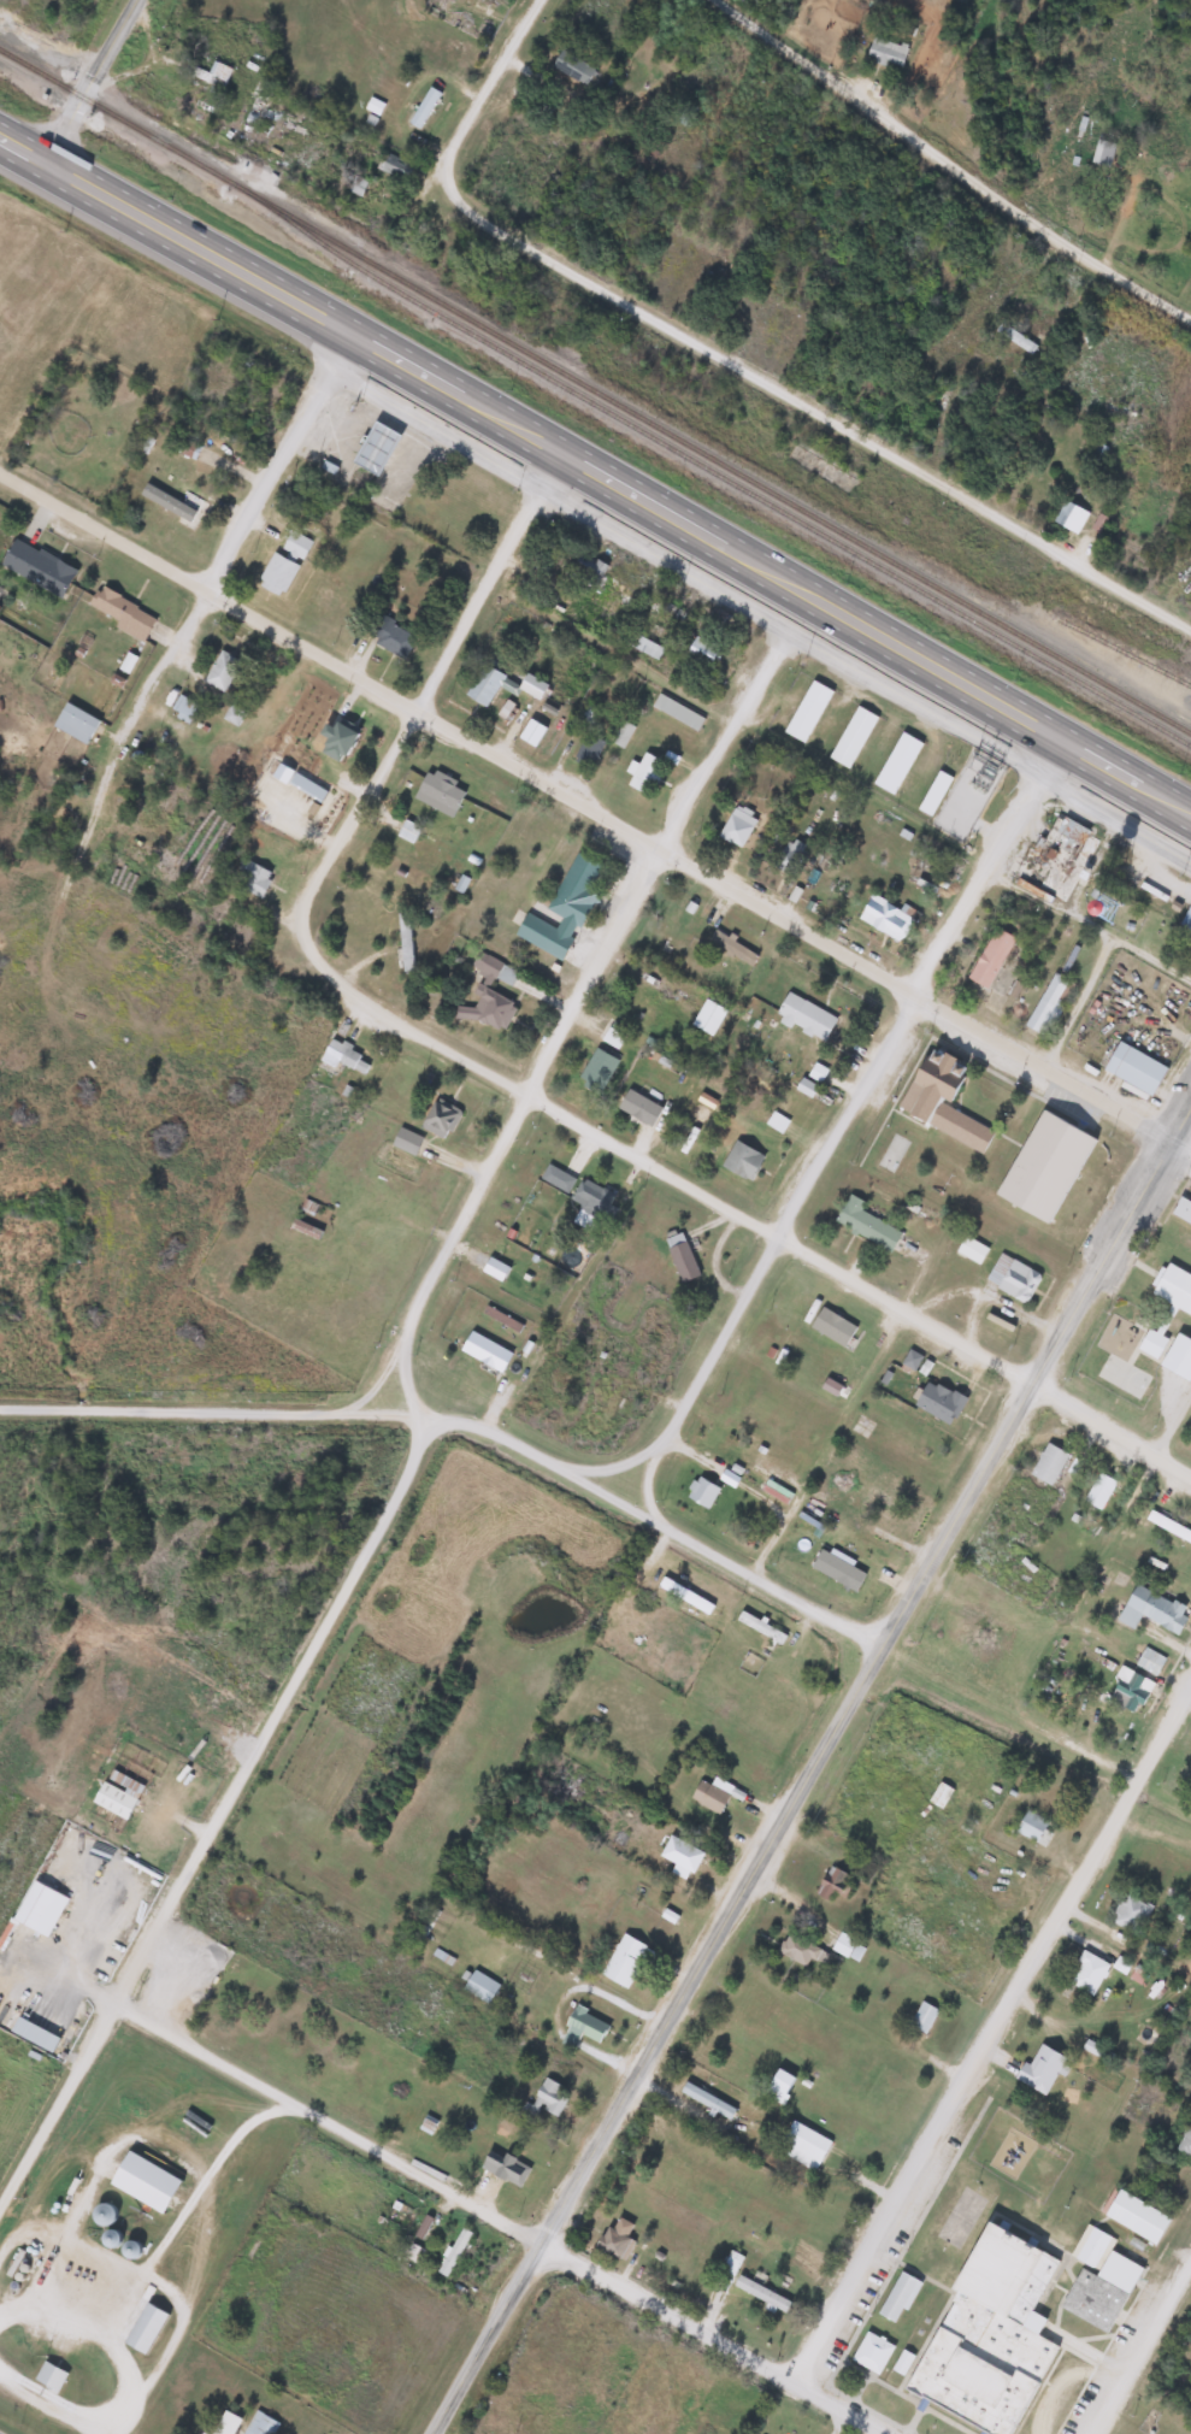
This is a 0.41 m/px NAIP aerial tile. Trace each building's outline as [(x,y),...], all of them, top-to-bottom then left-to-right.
[(907,54),(879,33),(866,50),(895,72),(907,54)] [(552,64),(582,87),(594,72),(563,48),(552,64)] [(208,73),(195,67),(191,76),(222,90),(232,69),(214,61),(208,73)] [(269,88),(260,84),(244,122),(252,125),(269,88)] [(408,123),(419,130),(440,93),(429,87),(408,123)] [(676,122),(689,128),(698,108),(685,102),(676,122)] [(1105,142),(1097,140),(1090,162),(1099,164),(1105,142)] [(405,182),(412,165),(386,153),(379,170),(405,182)] [(995,334),(1032,354),(1036,345),(999,325),(995,334)] [(350,461),(377,476),(399,434),(372,420),(350,461)] [(177,451),(193,460),(199,448),(183,440),(177,451)] [(1076,536),(1088,514),(1064,501),(1052,522),(1076,536)] [(299,561),(312,543),(293,530),(279,548),(299,561)] [(12,537),(0,561),(0,567),(60,597),(75,568),(12,537)] [(297,564),(271,552),(255,585),(282,597),(297,564)] [(606,568),(584,553),(570,574),(592,589),(606,568)] [(142,638),(154,618),(99,584),(86,606),(142,638)] [(375,614),(362,636),(405,658),(415,635),(375,614)] [(621,643),(658,661),(664,649),(627,630),(621,643)] [(722,652),(696,635),(684,654),(710,670),(722,652)] [(224,693),(241,660),(219,649),(204,682),(224,693)] [(485,707),(505,676),(483,664),(464,695),(485,707)] [(547,685),(525,673),(517,688),(539,700),(547,685)] [(831,690),(810,679),(782,731),(802,742),(831,690)] [(703,719),(659,693),(650,705),(696,731),(703,719)] [(51,724),(83,745),(99,723),(66,701),(51,724)] [(877,717),(856,705),(826,756),(847,768),(877,717)] [(546,729),(529,718),(517,736),(533,748),(546,729)] [(324,719),(317,735),(324,737),(318,752),(342,762),(354,731),(324,719)] [(624,749),(634,726),(622,721),(612,744),(624,749)] [(921,743),(901,731),(871,783),(891,795),(921,743)] [(604,743),(587,733),(572,760),(590,769),(604,743)] [(662,760),(642,753),(638,762),(630,760),(625,772),(631,774),(626,788),(650,796),(662,760)] [(928,817),(950,778),(937,770),(915,808),(928,817)] [(467,796),(439,771),(424,787),(452,812),(467,796)] [(288,782),(318,801),(324,791),(294,772),(288,782)] [(757,815),(732,803),(717,836),(742,848),(757,815)] [(1014,882),(1062,906),(1098,835),(1049,811),(1014,882)] [(411,843),(419,829),(404,820),(396,835),(411,843)] [(513,935),(561,960),(591,900),(584,896),(600,865),(574,853),(546,909),(561,917),(555,927),(524,912),(513,935)] [(259,898),(272,875),(244,858),(236,872),(245,877),(239,887),(259,898)] [(856,917),(898,943),(913,919),(872,892),(856,917)] [(1178,925),(1190,931),(1190,898),(1178,925)] [(400,914),(400,971),(410,971),(410,914),(400,914)] [(1014,938),(995,926),(965,977),(985,989),(1014,938)] [(715,928),(707,940),(750,967),(757,955),(715,928)] [(501,1035),(517,1005),(487,989),(493,976),(510,985),(517,972),(478,952),(470,968),(485,976),(468,1008),(459,1004),(455,1012),(501,1035)] [(1074,984),(1054,972),(1022,1026),(1043,1037),(1074,984)] [(823,1042),(836,1016),(786,991),(773,1018),(823,1042)] [(689,1024),(709,1036),(725,1010),(704,997),(689,1024)] [(319,1060),(334,1069),(338,1061),(363,1076),(372,1062),(338,1043),(348,1026),(342,1022),(319,1060)] [(1166,1067),(1116,1041),(1101,1069),(1150,1096),(1166,1067)] [(601,1092),(615,1057),(591,1048),(577,1083),(601,1092)] [(992,1130),(944,1108),(963,1066),(925,1048),(896,1112),(983,1151),(992,1130)] [(632,1083),(617,1108),(650,1127),(660,1110),(653,1106),(663,1089),(651,1082),(646,1091),(632,1083)] [(461,1110),(435,1096),(418,1126),(444,1141),(461,1110)] [(391,1144),(412,1154),(419,1138),(399,1128),(391,1144)] [(748,1183),(763,1156),(733,1141),(719,1167),(748,1183)] [(574,1178),(547,1163),(538,1179),(566,1194),(574,1178)] [(586,1178),(569,1199),(603,1227),(621,1205),(586,1178)] [(865,1203),(848,1194),(832,1222),(890,1251),(900,1232),(860,1212),(865,1203)] [(1179,1196),(1168,1213),(1190,1227),(1190,1203),(1179,1196)] [(315,1207),(306,1200),(300,1208),(309,1215),(315,1207)] [(322,1232),(294,1219),(290,1228),(317,1241),(322,1232)] [(679,1283),(697,1277),(682,1233),(664,1240),(679,1283)] [(977,1266),(986,1249),(963,1236),(954,1251),(977,1266)] [(984,1280),(1024,1304),(1040,1277),(1000,1253),(984,1280)] [(1169,1304),(1155,1332),(1146,1328),(1134,1351),(1155,1361),(1166,1339),(1161,1338),(1175,1310),(1190,1318),(1190,1278),(1165,1265),(1150,1295),(1169,1304)] [(855,1327),(820,1306),(808,1327),(842,1349),(855,1327)] [(501,1374),(512,1354),(470,1331),(459,1350),(501,1374)] [(1175,1333),(1156,1365),(1186,1383),(1190,1375),(1190,1343),(1175,1333)] [(919,1356),(908,1351),(902,1363),(914,1369),(919,1356)] [(948,1426),(963,1401),(927,1378),(912,1404),(948,1426)] [(1027,1475),(1049,1487),(1067,1455),(1045,1443),(1027,1475)] [(1101,1510),(1114,1480),(1096,1473),(1083,1502),(1101,1510)] [(683,1496),(707,1509),(719,1489),(694,1475),(683,1496)] [(1190,1543),(1190,1531),(1149,1511),(1144,1521),(1190,1543)] [(853,1593),(865,1574),(820,1549),(809,1567),(853,1593)] [(656,1586),(708,1615),(713,1605),(661,1578),(656,1586)] [(1174,1634),(1186,1611),(1134,1584),(1115,1620),(1132,1629),(1140,1615),(1174,1634)] [(736,1619),(779,1645),(785,1636),(742,1609),(736,1619)] [(1134,1664),(1154,1676),(1163,1660),(1144,1648),(1134,1664)] [(1152,1681),(1119,1668),(1104,1705),(1137,1718),(1152,1681)] [(719,1815),(734,1787),(714,1777),(710,1785),(699,1779),(688,1799),(719,1815)] [(128,1820),(137,1798),(100,1781),(90,1803),(128,1820)] [(952,1789),(939,1782),(928,1801),(941,1809),(952,1789)] [(1051,1833),(1043,1829),(1048,1819),(1024,1810),(1014,1833),(1046,1845),(1051,1833)] [(671,1872),(688,1880),(701,1850),(667,1835),(659,1856),(674,1863),(671,1872)] [(67,1898),(31,1879),(10,1919),(46,1938),(67,1898)] [(1109,1921),(1136,1934),(1150,1906),(1124,1892),(1109,1921)] [(777,1950),(818,1974),(829,1955),(788,1931),(777,1950)] [(600,1975),(627,1987),(647,1945),(619,1933),(600,1975)] [(855,1962),(863,1947),(839,1933),(830,1947),(855,1962)] [(1093,1994),(1108,1962),(1080,1951),(1067,1984),(1093,1994)] [(487,2004),(499,1984),(472,1968),(460,1988),(487,2004)] [(937,2010),(921,2000),(908,2025),(924,2033),(937,2010)] [(607,2029),(579,2005),(564,2022),(592,2046),(607,2029)] [(1065,2057),(1038,2043),(1027,2064),(1022,2061),(1014,2078),(1044,2094),(1065,2057)] [(761,2093),(780,2104),(795,2079),(776,2067),(761,2093)] [(540,2106),(558,2118),(569,2101),(557,2094),(561,2087),(546,2078),(523,2114),(532,2120),(540,2106)] [(735,2109),(684,2080),(678,2090),(729,2120),(735,2109)] [(786,2144),(782,2152),(814,2171),(831,2141),(791,2118),(779,2139),(786,2144)] [(1186,2126),(1173,2149),(1190,2157),(1190,2128),(1186,2126)] [(517,2188),(528,2172),(491,2146),(480,2162),(517,2188)] [(1169,2217),(1115,2187),(1101,2215),(1155,2245),(1169,2217)] [(103,2200),(88,2211),(100,2228),(115,2217),(103,2200)] [(609,2228),(606,2224),(592,2245),(621,2263),(636,2243),(625,2235),(632,2226),(618,2216),(609,2228)] [(980,2222),(902,2393),(992,2433),(1014,2433),(1055,2345),(1034,2335),(1043,2317),(1033,2312),(1059,2258),(980,2222)] [(1107,2332),(1140,2265),(1108,2250),(1114,2238),(1085,2223),(1069,2256),(1077,2259),(1071,2269),(1075,2271),(1057,2306),(1107,2332)] [(471,2233),(461,2227),(436,2272),(446,2277),(471,2233)] [(418,2262),(423,2249),(409,2243),(404,2257),(418,2262)] [(785,2311),(790,2302),(737,2275),(732,2286),(785,2311)] [(143,2355),(167,2315),(146,2302),(122,2341),(143,2355)] [(875,2375),(894,2346),(866,2329),(849,2358),(875,2375)] [(891,2370),(902,2376),(913,2357),(903,2351),(891,2370)] [(65,2373),(42,2362),(34,2381),(55,2392),(65,2373)] [(238,2417),(222,2410),(210,2433),(231,2433),(238,2417)] [(699,2426),(692,2433),(709,2433),(699,2426)]
